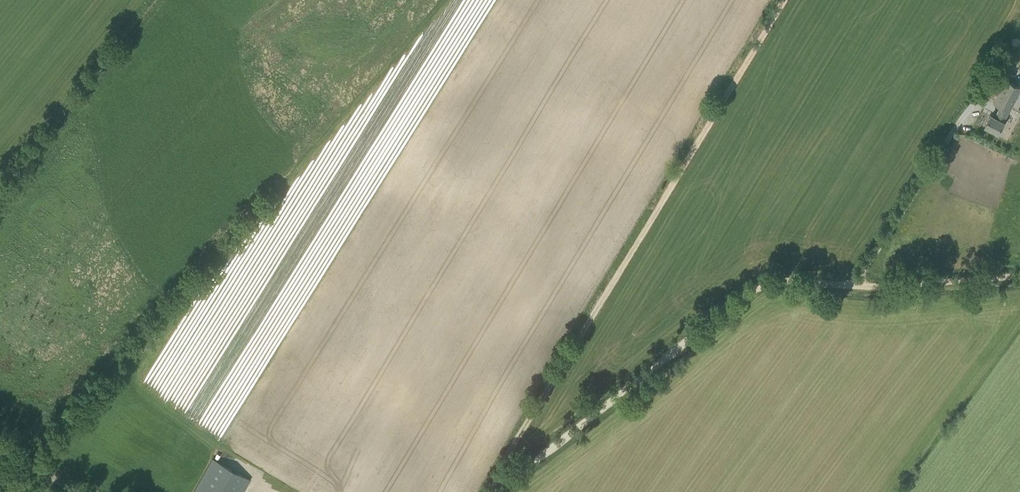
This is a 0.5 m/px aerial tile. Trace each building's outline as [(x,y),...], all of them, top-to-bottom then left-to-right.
[(1019,91),(1019,87),(1007,80),(995,104),(1001,107),(995,117),(991,115),(986,126),(998,133),(1004,122),(1003,122),(1009,111),(1009,112),(1019,91)] [(249,479),(212,459),(194,491),(242,491),(249,479)]
